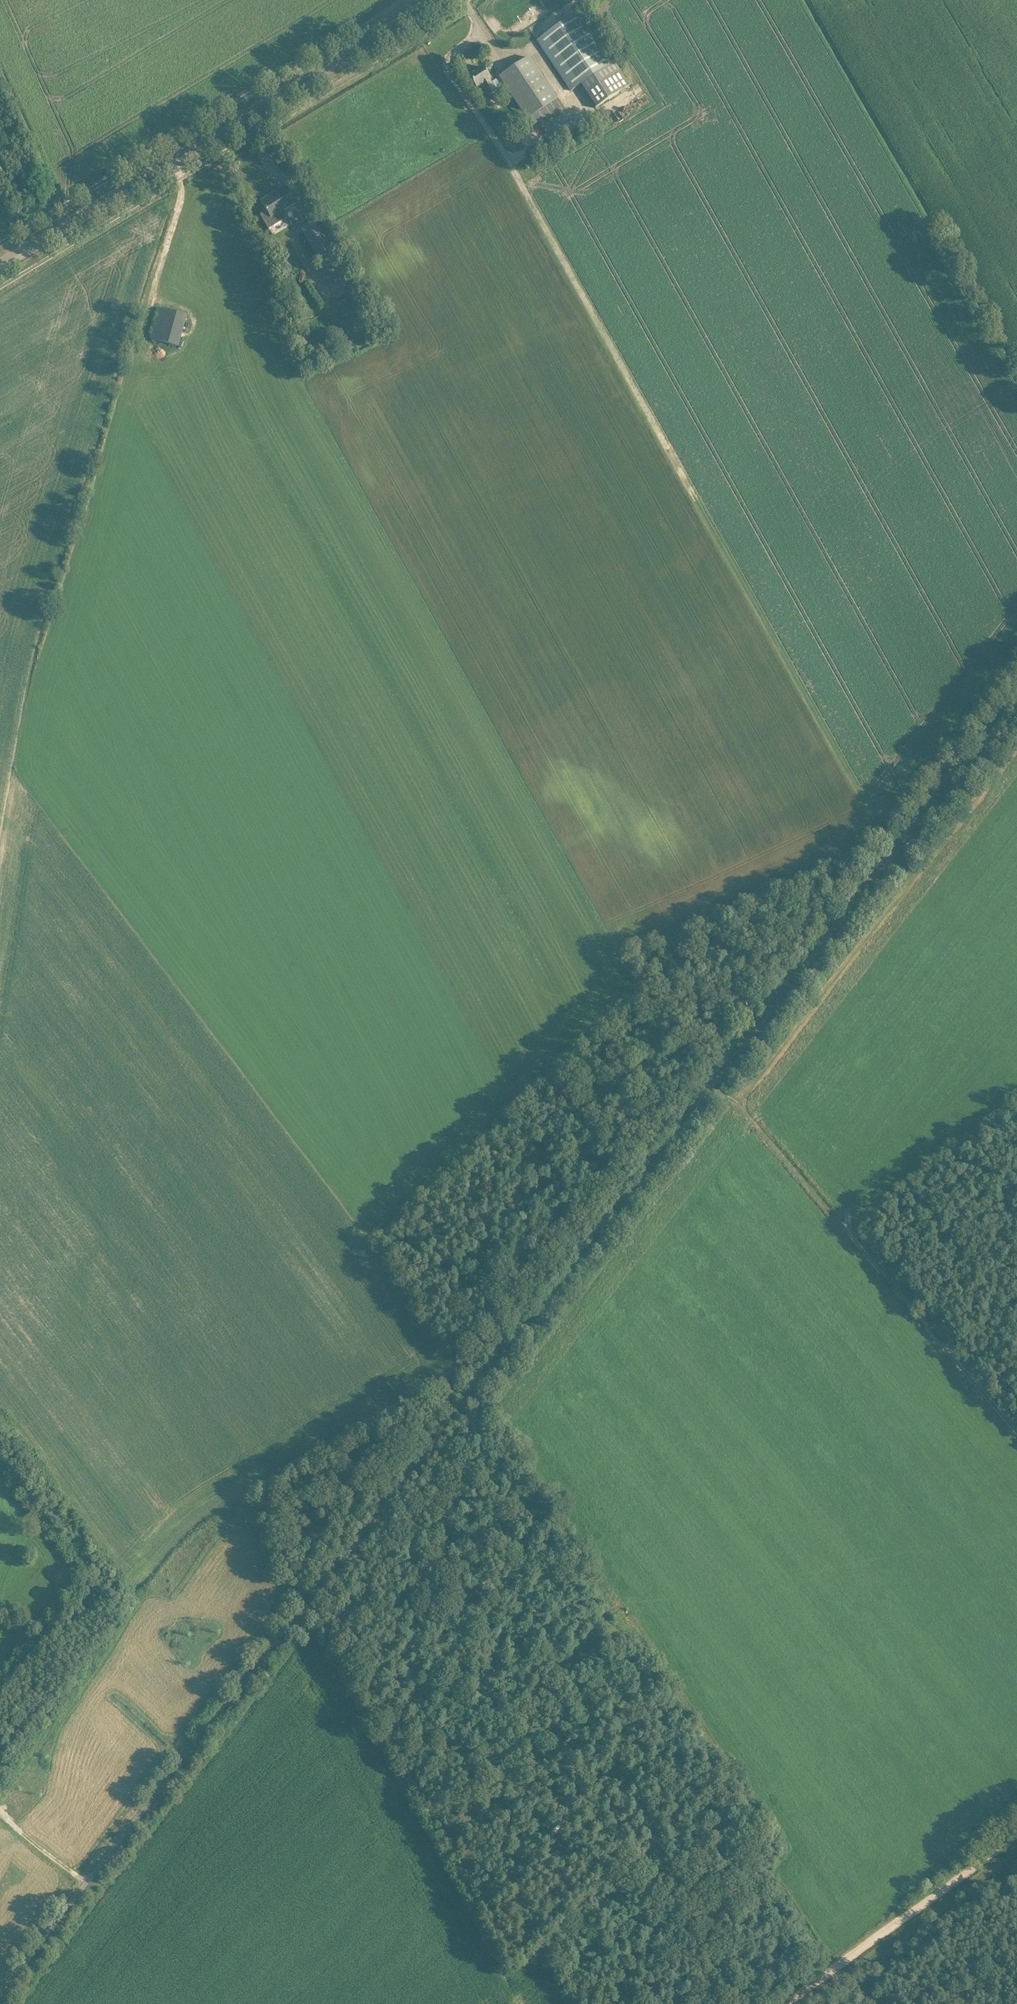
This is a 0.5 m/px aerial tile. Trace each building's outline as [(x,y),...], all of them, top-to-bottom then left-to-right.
[(580,84),(596,109),(630,86),(613,62),(580,12),(537,41),(570,91),(580,84)] [(483,67),(469,77),(475,85),(477,89),(482,86),(488,96),(497,90),(504,85),(527,120),(542,110),(555,101),(558,100),(535,66),(529,58),(499,78),(492,83),(490,80),(491,79),(483,67)] [(283,211),(296,203),(286,187),(262,202),(266,210),(267,211),(260,215),(268,229),(287,218),(283,211)] [(301,229),(321,263),(335,255),(314,221),(301,229)] [(150,340),(178,348),(188,316),(158,307),(150,340)] [(348,350),(355,347),(351,338),(345,341),(348,350)] [(584,1907),(571,1918),(578,1926),(584,1920),(591,1915),(584,1907)]
